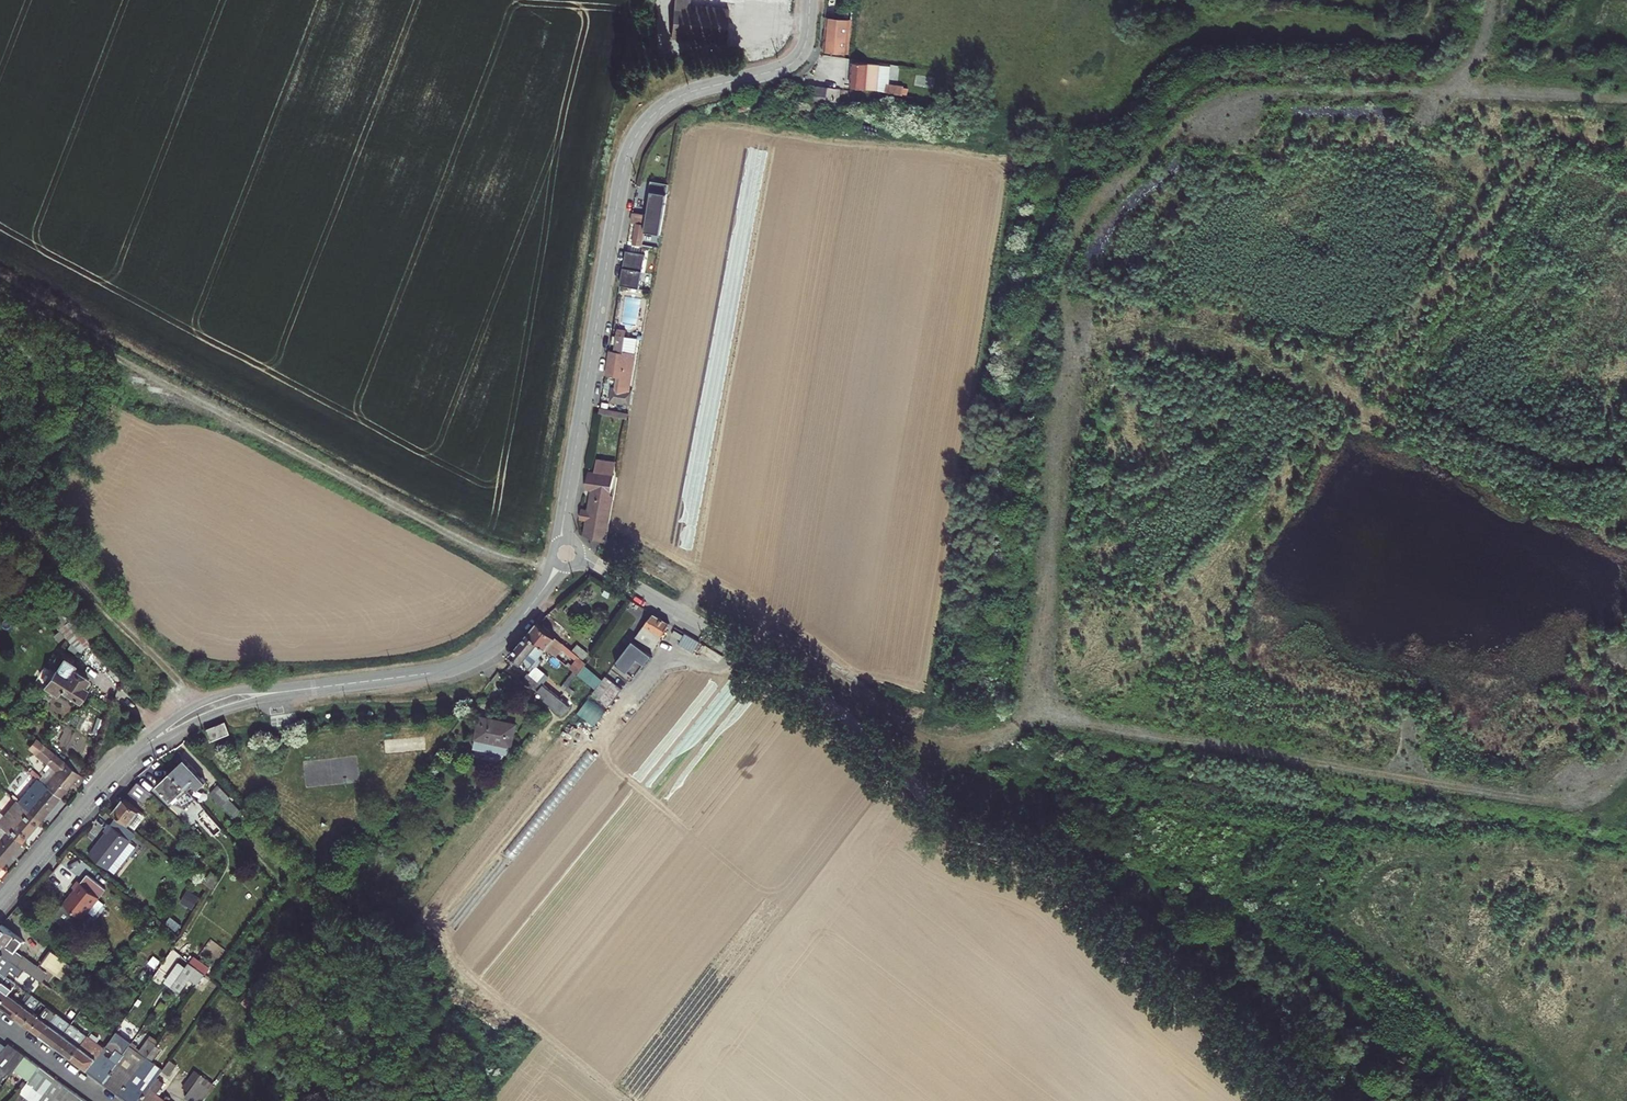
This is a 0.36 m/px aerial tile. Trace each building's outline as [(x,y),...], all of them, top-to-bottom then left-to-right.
[(829,18),(826,48),(846,49),(849,20),(829,18)] [(851,59),(847,85),(872,89),(875,63),(851,59)] [(839,89),(809,87),(807,104),(837,106),(839,89)] [(647,215),(632,212),(630,222),(636,223),(628,270),(650,274),(652,264),(648,264),(652,245),(641,243),(643,230),(659,233),(666,194),(650,191),(647,215)] [(634,345),(615,343),(613,359),(610,359),(608,375),(619,376),(617,388),(613,387),(611,401),(630,404),(632,390),(628,389),(634,345)] [(629,411),(600,406),(599,411),(628,416),(629,411)] [(613,482),(588,478),(585,493),(591,494),(610,498),(613,482)] [(588,521),(586,533),(605,544),(613,501),(610,501),(610,498),(591,494),(589,512),(584,511),(583,520),(588,521)] [(669,624),(654,615),(636,639),(655,650),(669,624)] [(94,638),(84,625),(69,638),(79,651),(94,638)] [(528,637),(548,652),(554,656),(564,645),(537,625),(528,637)] [(535,668),(548,652),(528,637),(512,659),(533,674),(537,669),(535,668)] [(644,665),(652,655),(634,641),(616,665),(627,673),(637,660),(644,665)] [(573,652),(564,664),(570,668),(574,671),(583,659),(573,652)] [(74,663),(59,654),(51,666),(56,670),(44,687),(48,690),(50,688),(56,693),(60,687),(78,698),(84,687),(82,686),(87,677),(72,667),(74,663)] [(570,668),(551,694),(555,697),(574,671),(570,668)] [(606,676),(591,695),(607,707),(622,689),(606,676)] [(551,694),(530,677),(525,684),(550,703),(555,697),(551,694)] [(576,715),(593,727),(604,712),(588,699),(576,715)] [(521,738),(523,727),(517,727),(519,713),(493,712),(492,726),(486,725),(484,746),(502,747),(502,746),(515,747),(515,738),(521,738)] [(230,734),(226,721),(209,728),(212,740),(230,734)] [(83,776),(78,772),(43,743),(36,752),(58,770),(46,784),(59,795),(72,779),(77,783),(83,776)] [(170,771),(187,789),(200,776),(183,758),(170,771)] [(174,803),(187,789),(170,771),(156,785),(174,803)] [(18,800),(39,818),(59,795),(46,784),(37,777),(18,800)] [(144,800),(152,790),(140,779),(132,789),(144,800)] [(226,793),(213,780),(203,790),(216,804),(218,801),(231,815),(236,810),(223,797),(226,793)] [(126,798),(115,811),(129,823),(140,809),(126,798)] [(18,800),(16,799),(0,817),(0,824),(4,827),(21,841),(39,818),(18,800)] [(218,822),(203,806),(198,812),(212,828),(218,822)] [(111,825),(109,823),(103,830),(106,833),(91,850),(109,867),(120,853),(127,858),(137,846),(130,841),(137,833),(118,817),(111,825)] [(21,841),(4,827),(0,832),(0,862),(2,864),(21,841)] [(65,901),(83,917),(107,888),(89,872),(81,881),(79,880),(74,886),(75,889),(65,901)] [(83,917),(65,901),(53,914),(71,930),(83,917)] [(31,973),(37,965),(16,949),(23,940),(3,924),(0,926),(0,950),(27,971),(31,973)] [(66,961),(50,949),(42,960),(54,970),(59,963),(63,966),(66,961)] [(0,950),(0,969),(1,969),(4,964),(10,968),(12,967),(23,975),(27,971),(0,950)] [(204,993),(211,976),(184,965),(175,987),(189,993),(191,988),(204,993)] [(0,969),(0,1000),(6,992),(15,981),(1,969),(0,969)] [(0,1000),(0,1004),(15,1015),(23,1004),(6,992),(0,1000)] [(23,1004),(15,1015),(31,1027),(48,1006),(32,994),(23,1004)] [(57,1014),(48,1006),(31,1027),(40,1034),(57,1014)] [(57,1014),(40,1034),(54,1045),(70,1024),(57,1014)] [(70,1024),(54,1045),(70,1057),(86,1036),(70,1024)] [(86,1036),(70,1057),(87,1070),(100,1051),(102,1048),(86,1036)] [(11,1074),(15,1068),(25,1054),(8,1041),(5,1045),(0,1052),(0,1062),(11,1074)] [(102,1081),(115,1062),(100,1051),(87,1070),(102,1081)] [(25,1054),(15,1068),(28,1079),(39,1064),(25,1054)] [(131,1075),(115,1062),(102,1081),(118,1093),(131,1075)] [(55,1077),(39,1064),(28,1079),(19,1091),(29,1098),(36,1089),(42,1094),(55,1077)] [(191,1100),(200,1100),(213,1083),(201,1074),(185,1096),(191,1100)] [(149,1088),(131,1075),(118,1093),(128,1100),(140,1100),(149,1088)] [(64,1084),(55,1077),(42,1094),(37,1100),(52,1100),(54,1098),(64,1084)] [(77,1094),(64,1084),(54,1098),(58,1100),(72,1100),(77,1094)] [(140,1100),(167,1100),(149,1088),(140,1100)]
